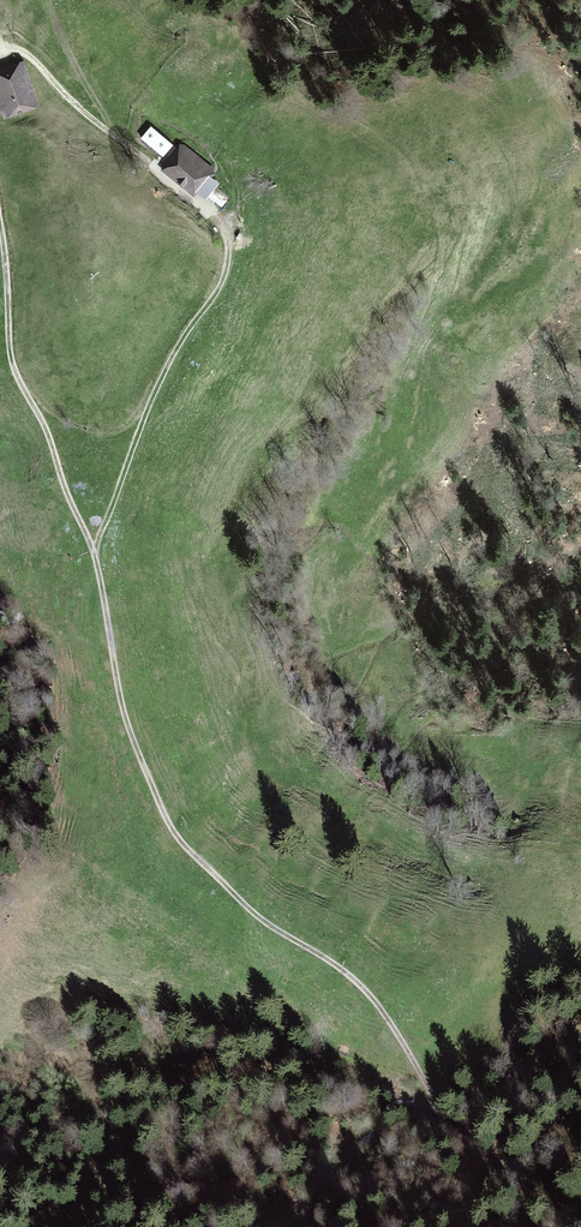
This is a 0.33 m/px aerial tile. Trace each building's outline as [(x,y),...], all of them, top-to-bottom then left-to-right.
[(0,76),(0,91),(8,115),(32,106),(19,69),(0,76)] [(141,142),(163,162),(175,149),(152,129),(141,142)] [(209,172),(180,148),(166,165),(194,189),(209,172)]
